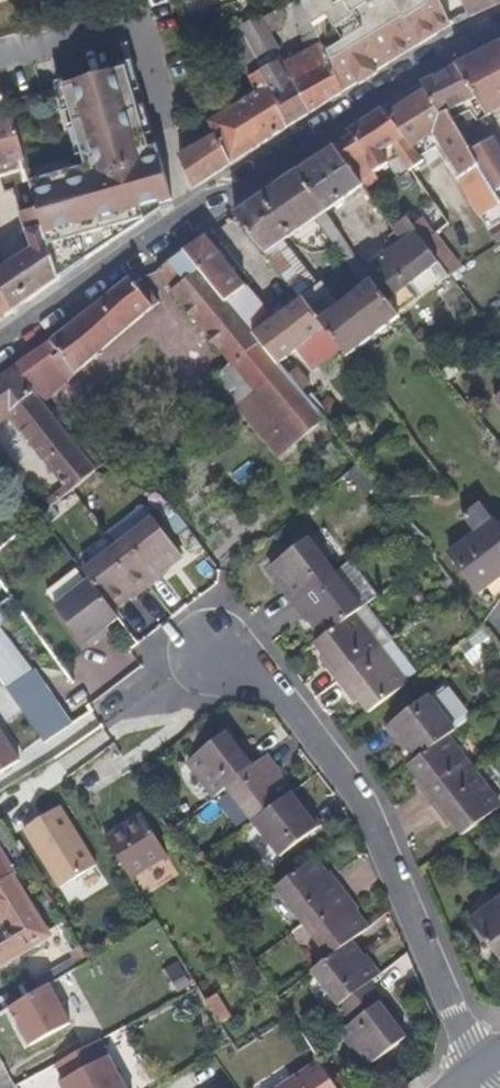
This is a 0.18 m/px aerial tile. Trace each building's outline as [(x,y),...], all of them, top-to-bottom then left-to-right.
[(323,46),(317,35),(304,2),(303,0),(287,0),(290,5),(302,39),(302,40),(308,53),(287,64),(312,112),(345,92),(323,46)] [(304,2),(317,35),(323,46),(345,92),(355,86),(358,85),(395,62),(399,59),(394,51),(405,43),(411,52),(424,44),(438,35),(426,10),(441,3),(440,0),(303,0),(304,2)] [(463,2),(470,18),(499,5),(499,0),(462,0),(463,2)] [(452,27),(441,3),(426,10),(438,35),(452,27)] [(286,26),(283,19),(286,17),(283,9),(280,10),(263,19),(271,34),(286,26)] [(251,51),(241,30),(208,45),(209,48),(217,66),(232,58),(228,49),(232,46),(233,46),(244,68),(250,78),(258,94),(210,123),(216,137),(218,136),(232,165),(289,127),(261,72),(251,51)] [(411,52),(405,43),(394,51),(399,59),(411,52)] [(279,62),(273,50),(267,55),(263,45),(251,51),(261,72),(279,62)] [(457,68),(477,99),(487,117),(499,110),(499,45),(457,68)] [(312,112),(287,64),(283,66),(279,62),(261,72),(289,127),(312,112)] [(477,99),(457,68),(446,72),(422,84),(425,91),(437,110),(445,107),(456,126),(475,116),(468,104),(477,99)] [(174,203),(158,148),(151,150),(127,69),(62,87),(9,103),(13,116),(26,161),(29,169),(40,208),(60,279),(110,246),(103,222),(174,203)] [(445,107),(437,110),(425,91),(388,115),(413,149),(435,135),(459,175),(458,181),(482,218),(489,231),(499,224),(499,201),(496,194),(479,167),(471,151),(463,138),(456,126),(445,107)] [(413,149),(388,115),(385,110),(348,133),(351,138),(336,149),(344,160),(361,182),(391,164),(394,170),(395,171),(398,176),(412,171),(422,163),(413,149)] [(26,161),(13,116),(0,120),(0,178),(8,175),(10,175),(29,169),(26,161)] [(471,151),(492,139),(482,126),(463,138),(471,151)] [(232,165),(218,136),(216,137),(190,151),(181,157),(196,189),(232,165)] [(493,139),(492,139),(471,151),(479,167),(496,194),(499,191),(499,151),(493,139)] [(361,182),(344,160),(336,149),(300,173),(329,213),(364,187),(361,182)] [(397,315),(372,281),(340,307),(321,283),(318,285),(284,244),(318,220),(334,245),(350,268),(352,271),(360,266),(329,213),(300,173),(237,215),(302,298),(327,329),(349,357),(400,317),(397,315)] [(40,208),(21,214),(27,233),(29,237),(33,251),(28,254),(0,272),(0,286),(12,314),(60,279),(40,208)] [(448,275),(426,244),(407,219),(395,229),(402,237),(404,241),(395,248),(364,272),(372,281),(397,315),(417,300),(448,275)] [(33,251),(29,237),(24,239),(28,254),(33,251)] [(246,288),(206,237),(186,252),(227,303),(246,288)] [(395,248),(404,241),(402,237),(392,245),(395,248)] [(227,303),(186,252),(169,264),(185,282),(171,292),(231,364),(215,378),(237,407),(267,443),(279,459),(296,445),(305,437),(324,421),(301,393),(288,377),(279,366),(254,335),(227,303)] [(43,404),(153,308),(159,303),(136,273),(130,279),(52,342),(15,368),(43,404)] [(12,314),(0,286),(0,323),(12,314)] [(274,321),(246,288),(227,303),(254,335),(274,321)] [(315,338),(327,329),(302,298),(274,321),(254,335),(279,366),(315,338)] [(312,383),(299,367),(288,377),(301,393),(312,383)] [(15,368),(0,380),(0,428),(12,420),(64,487),(69,493),(96,471),(43,404),(15,368)] [(319,448),(335,434),(324,421),(305,437),(319,448)] [(104,465),(91,450),(84,456),(96,471),(104,465)] [(50,508),(69,493),(64,487),(46,502),(50,508)] [(176,514),(167,503),(158,510),(166,521),(176,514)] [(499,578),(499,529),(494,520),(480,503),(462,517),(475,534),(449,554),(479,593),(499,578)] [(165,570),(182,556),(154,518),(118,545),(151,587),(168,573),(165,570)] [(431,543),(407,518),(398,525),(421,550),(425,547),(426,548),(431,543)] [(293,605),(333,574),(307,540),(271,567),(284,585),(279,588),(293,605)] [(151,587),(118,545),(83,572),(90,581),(92,584),(113,610),(131,596),(134,600),(151,587)] [(12,564),(1,549),(0,549),(0,573),(12,564)] [(354,614),(377,596),(351,561),(333,574),(293,605),(305,623),(310,619),(323,637),(354,614)] [(100,633),(119,618),(113,610),(92,584),(90,581),(55,607),(88,650),(103,637),(100,633)] [(337,682),(392,640),(366,606),(354,616),(354,614),(323,637),(314,644),(328,662),(324,665),(337,682)] [(408,685),(405,682),(417,673),(392,640),(337,682),(349,699),(354,696),(368,715),(408,685)] [(0,654),(0,673),(9,666),(0,654)] [(447,737),(454,731),(453,730),(467,718),(444,689),(430,700),(427,696),(385,728),(398,746),(402,743),(416,760),(447,737)] [(30,722),(53,706),(49,698),(25,715),(30,722)] [(78,730),(59,702),(53,706),(30,722),(55,759),(84,739),(78,730)] [(88,737),(98,729),(92,721),(78,730),(84,739),(88,737)] [(192,747),(206,737),(198,727),(185,738),(192,747)] [(227,787),(254,766),(257,764),(245,747),(240,750),(227,733),(188,762),(215,797),(227,787)] [(474,771),(447,737),(416,760),(408,766),(422,784),(417,787),(430,804),(474,771)] [(254,822),(291,793),(277,775),(281,772),(268,755),(257,764),(254,766),(227,787),(254,822)] [(474,771),(430,804),(443,822),(448,818),(461,836),(499,807),(499,805),(474,771)] [(282,858),(320,828),(324,825),(310,809),(306,812),(291,793),(254,822),(282,858)] [(61,807),(24,830),(61,889),(98,866),(61,807)] [(168,856),(143,816),(106,838),(132,879),(168,856)] [(0,849),(0,913),(7,924),(0,929),(0,969),(53,936),(0,849)] [(302,924),(345,890),(332,874),(328,877),(315,859),(282,884),(276,890),(302,924)] [(368,929),(354,910),(358,907),(345,890),(302,924),(329,959),(311,972),(312,972),(350,943),(368,929)] [(471,922),(499,959),(499,900),(471,922)] [(371,983),(381,975),(367,956),(362,959),(350,943),(312,972),(339,1008),(371,983)] [(402,1023),(371,983),(339,1008),(352,1024),(341,1033),(368,1068),(407,1038),(397,1026),(402,1023)] [(31,1046),(71,1025),(51,989),(11,1010),(31,1046)] [(17,1004),(10,992),(0,998),(0,1014),(17,1004)] [(231,1018),(217,995),(206,1001),(220,1024),(231,1018)] [(101,1040),(56,1064),(65,1080),(61,1083),(64,1087),(126,1087),(101,1040)] [(328,1071),(321,1061),(280,1087),(338,1087),(328,1071)]
